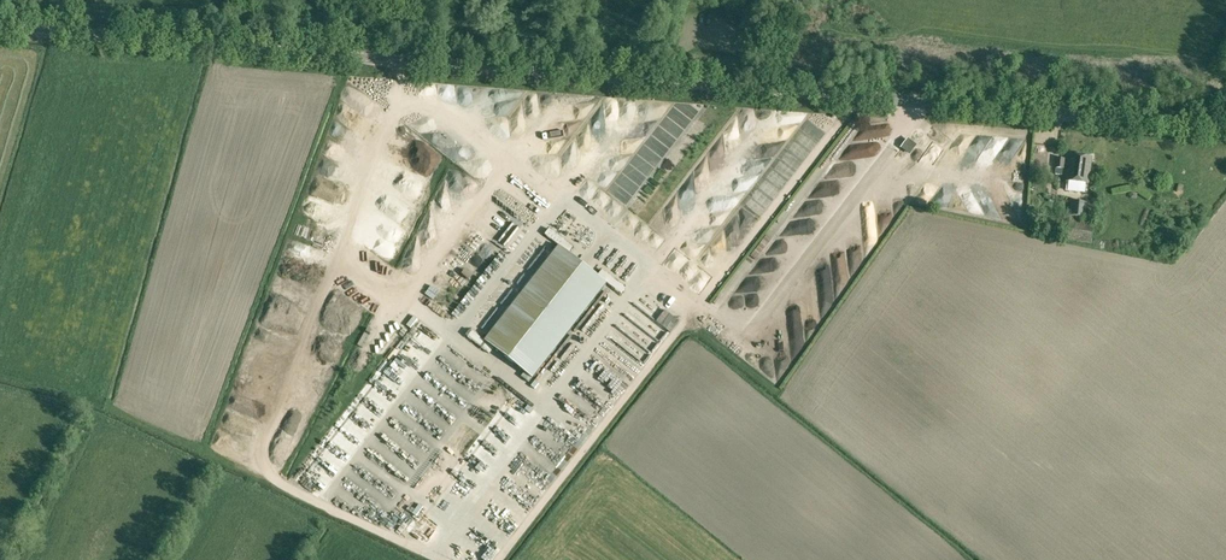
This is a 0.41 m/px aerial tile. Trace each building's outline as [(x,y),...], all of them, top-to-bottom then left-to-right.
[(533,113),(544,112),(543,97),(531,98),(533,113)] [(607,124),(608,112),(622,114),(624,101),(603,99),(600,124),(607,124)] [(344,117),(337,126),(346,134),(354,125),(344,117)] [(964,158),(982,178),(984,173),(989,179),(993,176),(1004,180),(1011,174),(1028,134),(1018,130),(1014,133),(1002,128),(990,138),(981,134),(970,145),(964,158)] [(917,147),(908,139),(901,148),(909,156),(917,147)] [(737,189),(746,187),(742,166),(734,167),(729,145),(724,146),(723,142),(710,145),(712,159),(696,162),(700,181),(706,180),(708,192),(722,189),(724,197),(738,194),(737,189)] [(1069,153),(1068,164),(1067,175),(1066,180),(1095,183),(1097,173),(1090,172),(1092,156),(1085,155),(1084,154),(1078,153),(1077,154),(1069,153)] [(1064,168),(1064,164),(1065,158),(1057,157),(1055,173),(1062,174),(1063,168),(1064,168)] [(975,207),(983,204),(981,198),(985,196),(977,179),(965,184),(975,207)] [(1085,217),(1086,215),(1087,202),(1087,201),(1072,200),(1070,214),(1085,217)] [(1087,202),(1086,215),(1093,216),(1094,203),(1087,202)] [(1091,243),(1094,221),(1070,217),(1066,238),(1091,243)] [(483,226),(473,237),(490,252),(500,241),(483,226)] [(574,247),(550,229),(546,234),(559,245),(569,253),(574,247)] [(383,247),(397,252),(402,238),(388,233),(383,247)] [(559,245),(485,340),(494,347),(532,377),(607,282),(598,275),(569,253),(559,245)] [(623,294),(627,289),(602,270),(598,275),(607,282),(623,294)] [(659,316),(672,327),(681,317),(667,306),(659,316)] [(485,340),(471,329),(466,336),(489,354),(494,347),(485,340)] [(384,381),(388,375),(381,369),(376,375),(384,381)] [(506,437),(515,425),(503,417),(495,429),(506,437)] [(454,475),(449,479),(459,489),(463,485),(454,475)]
